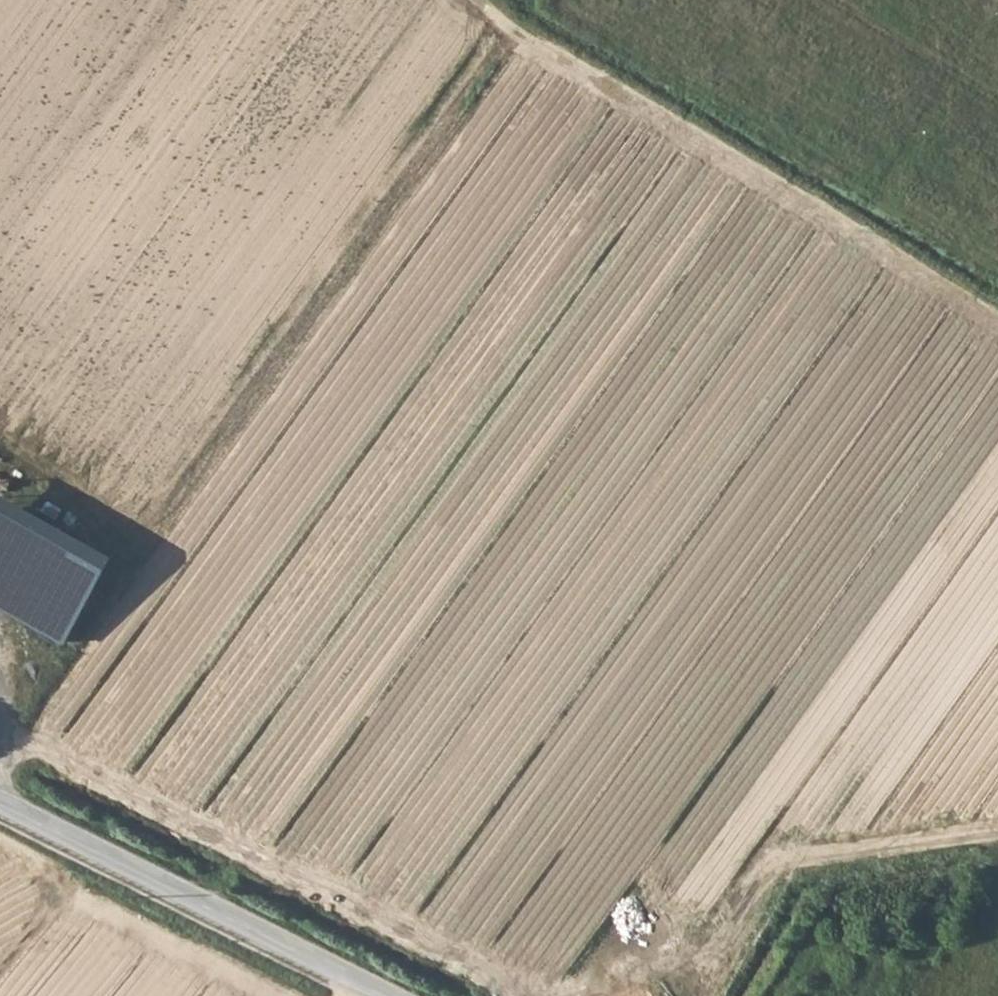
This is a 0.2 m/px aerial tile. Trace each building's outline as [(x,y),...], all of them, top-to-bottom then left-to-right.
[(0,498),(0,609),(62,643),(109,557),(0,498)]
